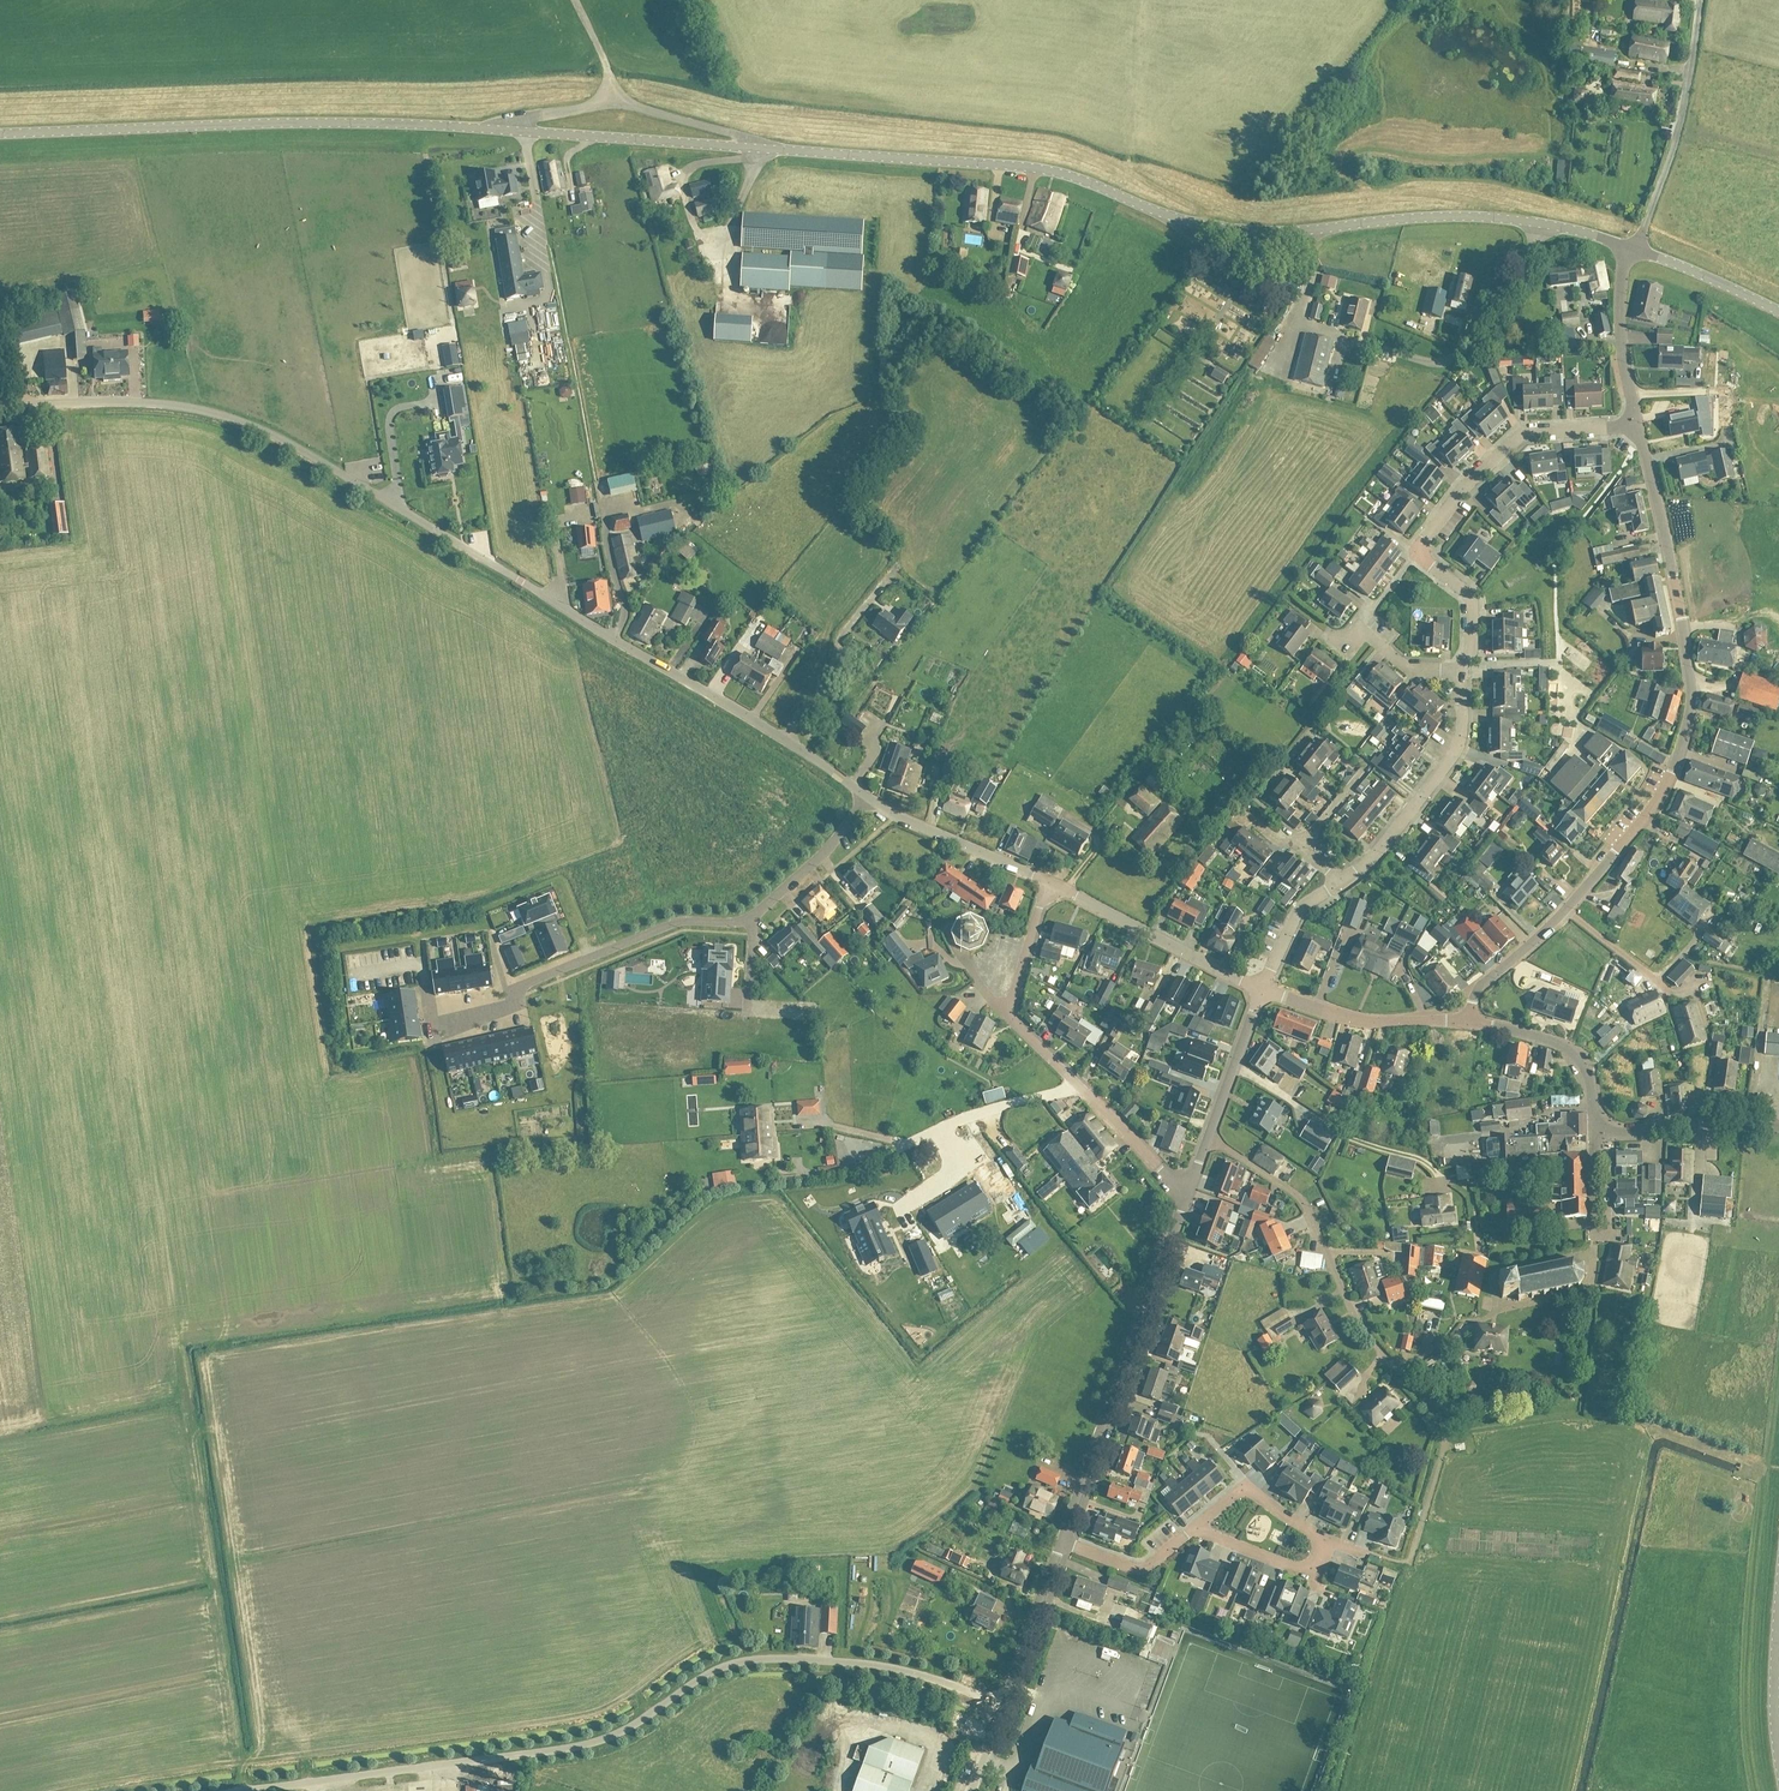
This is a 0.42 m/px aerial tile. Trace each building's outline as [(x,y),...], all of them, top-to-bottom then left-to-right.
[(1667,31),(1676,32),(1680,5),(1643,0),(1635,0),(1633,19),(1666,23),(1665,30),(1663,29),(1661,38),(1666,39),(1667,31)] [(1661,38),(1661,42),(1632,36),(1629,55),(1665,63),(1669,44),(1665,43),(1666,39),(1661,38)] [(1581,48),(1570,47),(1568,60),(1579,61),(1581,48)] [(1596,51),(1594,65),(1616,68),(1618,54),(1596,51)] [(1625,70),(1613,69),(1610,69),(1608,77),(1613,77),(1613,79),(1632,81),(1633,71),(1625,70)] [(1613,84),(1611,99),(1643,104),(1643,106),(1653,108),(1654,108),(1656,90),(1613,84)] [(1587,91),(1575,90),(1574,103),(1586,104),(1587,91)] [(559,161),(538,165),(544,193),(564,189),(559,161)] [(666,167),(644,173),(652,203),(680,195),(677,185),(671,187),(666,167)] [(514,177),(496,180),(495,171),(475,175),(477,187),(475,187),(477,201),(499,197),(517,194),(514,177)] [(585,185),(583,172),(574,174),(577,187),(585,185)] [(712,193),(708,180),(689,185),(692,198),(712,193)] [(965,222),(984,224),(987,190),(968,188),(965,222)] [(1026,225),(1052,234),(1064,198),(1038,189),(1033,203),(1034,203),(1026,225)] [(595,211),(592,192),(578,195),(582,213),(595,211)] [(717,197),(694,203),(698,216),(721,210),(717,197)] [(1000,197),(995,222),(1016,227),(1022,202),(1000,197)] [(743,214),(741,247),(804,251),(804,253),(813,254),(813,251),(825,252),(861,254),(863,221),(827,219),(743,214)] [(495,240),(505,300),(527,296),(526,292),(543,289),(541,272),(523,275),(516,236),(495,240)] [(951,266),(964,268),(966,251),(953,249),(951,266)] [(743,254),(741,288),(789,291),(789,286),(793,286),(825,288),(861,290),(863,257),(827,255),(813,254),(804,253),(791,253),(791,257),(786,257),(743,254)] [(1029,260),(1012,257),(1008,274),(1025,278),(1029,260)] [(1603,263),(1585,267),(1585,265),(1577,267),(1579,275),(1575,275),(1574,266),(1549,270),(1551,285),(1576,282),(1583,281),(1587,280),(1590,294),(1609,290),(1603,263)] [(1063,264),(1053,285),(1068,291),(1077,270),(1063,264)] [(1451,302),(1466,305),(1472,279),(1457,276),(1451,302)] [(1661,287),(1640,282),(1632,317),(1653,322),(1661,287)] [(471,283),(457,285),(460,307),(475,304),(471,283)] [(1447,294),(1427,289),(1421,313),(1441,318),(1447,294)] [(86,359),(84,330),(74,292),(54,297),(64,335),(70,334),(73,360),(86,359)] [(1316,313),(1325,314),(1326,299),(1317,298),(1316,313)] [(1342,325),(1361,330),(1368,303),(1349,298),(1342,325)] [(146,305),(146,317),(164,316),(164,304),(146,305)] [(1607,314),(1594,316),(1597,335),(1610,333),(1607,314)] [(58,315),(2,328),(7,348),(62,335),(58,315)] [(716,317),(715,340),(752,343),(754,319),(716,317)] [(1572,327),(1558,330),(1563,351),(1576,348),(1572,327)] [(130,342),(142,342),(142,329),(129,330),(130,342)] [(1657,343),(1671,344),(1671,331),(1657,330),(1657,343)] [(1305,334),(1293,380),(1321,387),(1333,341),(1305,334)] [(1659,348),(1658,368),(1681,369),(1682,361),(1698,362),(1699,350),(1659,348)] [(44,380),(66,378),(64,350),(42,351),(44,380)] [(126,352),(109,353),(111,381),(120,380),(120,376),(128,376),(126,352)] [(111,381),(109,353),(92,354),(94,378),(102,378),(103,381),(111,381)] [(1370,363),(1361,379),(1381,390),(1390,373),(1370,363)] [(1228,374),(1215,366),(1210,376),(1223,384),(1228,374)] [(1536,386),(1537,410),(1545,410),(1552,409),(1551,393),(1558,393),(1557,375),(1550,376),(1550,378),(1543,379),(1544,386),(1536,386)] [(1350,390),(1350,376),(1341,376),(1341,383),(1332,382),(1332,389),(1350,390)] [(1507,377),(1499,380),(1504,393),(1511,390),(1507,377)] [(1537,410),(1536,386),(1528,387),(1528,380),(1521,380),(1521,377),(1511,378),(1512,395),(1522,395),(1523,411),(1530,411),(1537,410)] [(1601,406),(1600,385),(1577,387),(1577,380),(1565,381),(1566,398),(1574,397),(1575,408),(1586,408),(1586,407),(1601,406)] [(66,381),(45,382),(47,396),(67,395),(66,381)] [(464,386),(444,390),(448,418),(449,422),(454,421),(457,439),(458,439),(459,443),(463,442),(459,417),(468,415),(464,386)] [(1483,402),(1477,407),(1496,428),(1507,418),(1496,406),(1501,401),(1491,391),(1481,400),(1483,402)] [(1695,403),(1697,412),(1715,409),(1713,399),(1695,403)] [(1470,411),(1465,415),(1460,420),(1470,431),(1475,426),(1486,437),(1496,428),(1477,407),(1472,412),(1470,411)] [(1590,423),(1599,420),(1596,408),(1587,411),(1590,423)] [(1701,423),(1697,424),(1695,412),(1666,417),(1670,436),(1703,429),(1701,423)] [(1448,431),(1450,433),(1444,438),(1463,459),(1474,449),(1463,437),(1468,432),(1456,420),(1451,425),(1453,427),(1448,431)] [(0,430),(0,482),(24,479),(17,428),(0,430)] [(1419,438),(1421,434),(1410,428),(1402,442),(1421,452),(1426,442),(1419,438)] [(1255,435),(1248,446),(1267,458),(1274,447),(1255,435)] [(1425,448),(1437,461),(1441,456),(1449,464),(1452,468),(1463,459),(1444,438),(1445,439),(1439,444),(1437,441),(1432,446),(1430,444),(1425,448)] [(428,449),(426,451),(427,458),(430,459),(433,475),(438,475),(440,477),(447,476),(448,473),(450,473),(454,472),(452,466),(452,465),(462,463),(459,443),(458,439),(457,439),(439,442),(440,444),(428,446),(428,449)] [(28,478),(49,475),(45,448),(25,451),(28,478)] [(1601,459),(1600,448),(1591,449),(1591,451),(1574,452),(1575,469),(1601,467),(1602,474),(1611,474),(1610,458),(1601,459)] [(1681,480),(1709,474),(1707,466),(1714,464),(1718,482),(1734,478),(1728,451),(1712,454),(1713,456),(1705,458),(1704,453),(1693,455),(1694,457),(1687,459),(1687,458),(1677,460),(1681,480)] [(1558,483),(1566,481),(1564,465),(1556,466),(1554,454),(1529,458),(1532,477),(1556,473),(1558,483)] [(1419,476),(1437,489),(1445,479),(1420,460),(1416,466),(1423,471),(1419,476)] [(1390,477),(1397,483),(1402,477),(1385,463),(1380,469),(1390,477)] [(1392,489),(1397,483),(1390,477),(1380,469),(1375,475),(1392,489)] [(635,493),(631,475),(607,481),(612,499),(635,493)] [(1437,489),(1419,476),(1415,481),(1409,476),(1405,481),(1429,500),(1437,489)] [(1502,480),(1494,486),(1512,505),(1518,499),(1525,507),(1535,497),(1522,483),(1516,488),(1506,477),(1503,481),(1502,480)] [(1634,477),(1624,479),(1626,487),(1636,485),(1634,477)] [(1394,491),(1395,494),(1387,505),(1392,509),(1411,523),(1419,512),(1405,502),(1410,495),(1398,486),(1394,491)] [(1512,505),(1494,486),(1487,493),(1488,494),(1485,497),(1495,508),(1489,514),(1502,527),(1512,517),(1506,510),(1512,505)] [(569,490),(571,502),(585,500),(583,488),(569,490)] [(1614,508),(1641,502),(1639,493),(1639,491),(1612,496),(1614,508)] [(1215,493),(1209,504),(1228,516),(1235,505),(1215,493)] [(68,533),(64,502),(49,503),(54,535),(68,533)] [(1641,502),(1614,508),(1618,526),(1632,523),(1632,525),(1634,533),(1648,530),(1641,502)] [(1209,504),(1202,515),(1221,527),(1228,516),(1209,504)] [(854,509),(847,519),(869,534),(875,524),(854,509)] [(1381,512),(1379,515),(1376,516),(1373,520),(1385,529),(1389,524),(1403,534),(1411,523),(1392,509),(1388,515),(1384,511),(1381,512)] [(670,510),(636,518),(642,542),(675,534),(670,510)] [(841,511),(836,516),(840,519),(845,514),(841,511)] [(614,532),(630,529),(628,514),(611,518),(614,532)] [(840,519),(836,516),(832,522),(836,525),(840,519)] [(577,530),(579,549),(594,547),(592,528),(577,530)] [(848,528),(841,538),(863,552),(870,543),(848,528)] [(1259,532),(1254,538),(1277,555),(1282,549),(1259,532)] [(629,535),(611,539),(621,580),(643,575),(639,557),(635,558),(629,535)] [(1471,566),(1475,560),(1490,571),(1502,556),(1486,545),(1485,547),(1470,536),(1456,555),(1471,566)] [(1364,541),(1393,563),(1401,552),(1382,538),(1377,545),(1367,537),(1364,541)] [(1393,563),(1364,541),(1362,540),(1359,543),(1371,553),(1366,560),(1385,574),(1393,563)] [(697,552),(685,543),(677,552),(689,561),(697,552)] [(1618,550),(1613,552),(1611,545),(1598,547),(1600,554),(1593,556),(1596,567),(1602,566),(1621,562),(1618,550)] [(1634,584),(1658,578),(1654,557),(1642,560),(1641,557),(1640,557),(1637,546),(1618,550),(1621,562),(1629,560),(1634,584)] [(1344,560),(1348,554),(1341,550),(1337,555),(1344,560)] [(1328,589),(1334,581),(1334,580),(1331,578),(1332,577),(1321,569),(1322,569),(1311,560),(1303,570),(1307,573),(1306,574),(1314,580),(1314,579),(1328,589)] [(1385,574),(1366,560),(1360,567),(1354,562),(1351,566),(1377,585),(1385,574)] [(1377,585),(1351,566),(1348,563),(1345,567),(1354,574),(1349,582),(1368,596),(1377,585)] [(587,583),(584,572),(576,574),(579,585),(587,583)] [(1658,578),(1634,584),(1608,589),(1611,603),(1645,596),(1646,600),(1630,604),(1634,626),(1651,622),(1655,638),(1671,634),(1658,578)] [(1602,590),(1613,587),(1612,582),(1600,585),(1602,590)] [(609,612),(605,583),(583,586),(587,615),(609,612)] [(1599,592),(1596,589),(1593,587),(1581,602),(1584,604),(1592,611),(1604,596),(1599,592)] [(1320,603),(1340,618),(1351,603),(1331,588),(1320,603)] [(676,600),(679,602),(670,618),(685,626),(698,601),(681,592),(676,600)] [(657,623),(660,624),(665,615),(645,604),(640,613),(642,614),(638,622),(635,621),(628,634),(648,645),(655,632),(653,631),(657,623)] [(1376,621),(1381,610),(1376,607),(1370,618),(1376,621)] [(1277,645),(1292,657),(1308,635),(1304,632),(1310,624),(1292,610),(1283,622),(1289,626),(1284,632),(1286,633),(1277,645)] [(885,636),(894,642),(905,627),(904,627),(907,622),(898,615),(894,620),(883,612),(873,626),(885,635),(885,636)] [(1522,639),(1522,629),(1522,615),(1503,615),(1504,623),(1493,623),(1493,639),(1522,639)] [(1437,626),(1425,625),(1424,650),(1441,651),(1442,632),(1449,633),(1450,618),(1437,617),(1437,626)] [(754,618),(738,642),(750,650),(766,626),(754,618)] [(701,640),(706,643),(704,647),(705,647),(699,658),(700,659),(699,661),(710,667),(711,666),(712,666),(723,648),(716,644),(719,639),(718,639),(725,629),(727,625),(718,619),(715,623),(712,622),(701,640)] [(1724,624),(1722,632),(1739,635),(1740,627),(1724,624)] [(1767,645),(1766,632),(1753,627),(1743,635),(1744,648),(1756,653),(1767,645)] [(764,652),(775,638),(777,634),(768,628),(765,633),(763,632),(754,647),(764,653),(764,652)] [(774,639),(775,638),(764,652),(764,653),(778,661),(790,641),(779,635),(776,640),(774,639)] [(1522,639),(1493,639),(1493,653),(1522,653),(1522,639)] [(1696,661),(1731,667),(1735,646),(1700,640),(1696,661)] [(1658,647),(1649,647),(1649,644),(1637,644),(1637,649),(1634,649),(1635,671),(1661,671),(1661,666),(1664,666),(1663,655),(1661,655),(1660,650),(1658,651),(1658,647)] [(1249,659),(1254,654),(1247,647),(1242,652),(1249,659)] [(1315,651),(1304,665),(1300,671),(1313,681),(1315,678),(1323,684),(1324,683),(1325,683),(1337,667),(1315,651)] [(1241,653),(1235,661),(1246,669),(1251,662),(1247,659),(1248,658),(1241,653)] [(746,683),(758,662),(744,654),(731,675),(746,683)] [(1444,655),(1438,658),(1442,668),(1448,666),(1444,655)] [(758,662),(746,683),(761,692),(771,674),(776,677),(783,666),(772,659),(767,668),(758,662)] [(1378,687),(1391,672),(1380,663),(1371,675),(1365,670),(1355,682),(1366,690),(1372,695),(1378,687)] [(1493,693),(1515,693),(1515,677),(1520,677),(1520,670),(1505,671),(1505,677),(1493,677),(1493,693)] [(1402,682),(1391,672),(1378,687),(1372,695),(1379,701),(1389,709),(1399,697),(1393,693),(1402,682)] [(1742,673),(1734,697),(1775,711),(1778,699),(1778,685),(1742,673)] [(1657,721),(1667,690),(1641,682),(1635,699),(1649,703),(1645,717),(1657,721)] [(1314,710),(1322,700),(1324,702),(1333,691),(1323,683),(1314,695),(1315,695),(1307,705),(1305,703),(1303,706),(1311,713),(1314,710)] [(1422,707),(1432,695),(1420,686),(1417,689),(1412,685),(1404,694),(1395,705),(1401,710),(1405,714),(1412,719),(1414,718),(1417,713),(1422,707)] [(1348,687),(1344,693),(1343,697),(1359,711),(1363,707),(1361,706),(1364,702),(1358,696),(1359,695),(1348,687)] [(1667,689),(1667,690),(1657,721),(1672,725),(1681,694),(1674,692),(1675,691),(1667,689)] [(1515,701),(1515,693),(1493,693),(1493,709),(1505,709),(1505,715),(1520,715),(1524,715),(1524,701),(1515,701)] [(1422,707),(1417,713),(1414,718),(1420,723),(1417,726),(1423,730),(1420,733),(1428,739),(1444,719),(1437,713),(1443,705),(1432,695),(1422,707)] [(1706,695),(1702,709),(1720,715),(1719,719),(1723,720),(1725,716),(1729,717),(1733,703),(1706,695)] [(1739,704),(1736,713),(1755,719),(1758,710),(1739,704)] [(1589,714),(1597,719),(1601,712),(1592,708),(1589,714)] [(1567,711),(1555,711),(1555,724),(1567,725),(1567,711)] [(859,737),(866,727),(847,713),(840,723),(859,737)] [(1520,715),(1505,715),(1505,722),(1488,722),(1488,738),(1510,738),(1510,722),(1520,722),(1520,715)] [(1588,715),(1585,720),(1592,725),(1595,719),(1588,715)] [(820,721),(814,729),(813,729),(819,734),(826,726),(820,721)] [(1412,740),(1403,732),(1396,727),(1392,733),(1396,736),(1392,741),(1394,743),(1389,750),(1393,753),(1410,767),(1419,755),(1414,751),(1418,745),(1412,740)] [(1406,729),(1403,732),(1412,740),(1415,736),(1406,729)] [(1710,753),(1745,766),(1754,742),(1719,729),(1710,753)] [(1567,765),(1550,784),(1566,798),(1560,805),(1564,809),(1565,810),(1570,804),(1574,808),(1570,813),(1584,826),(1624,781),(1626,783),(1641,767),(1624,753),(1623,754),(1612,744),(1610,746),(1596,733),(1583,748),(1590,755),(1586,759),(1594,765),(1589,770),(1575,758),(1568,765),(1567,765)] [(1626,735),(1621,743),(1629,747),(1635,750),(1638,744),(1639,743),(1626,735)] [(1510,753),(1510,738),(1488,738),(1489,753),(1500,753),(1500,758),(1506,760),(1522,760),(1521,753),(1510,753)] [(1315,740),(1305,752),(1322,765),(1327,759),(1332,763),(1341,752),(1326,740),(1322,746),(1315,740)] [(1570,745),(1564,741),(1544,768),(1549,772),(1570,745)] [(1638,744),(1635,750),(1649,758),(1662,765),(1666,758),(1652,750),(1639,743),(1638,744)] [(1322,765),(1305,752),(1295,764),(1302,770),(1298,775),(1302,779),(1310,785),(1314,788),(1323,777),(1317,771),(1322,765)] [(1375,758),(1371,763),(1385,774),(1389,769),(1400,779),(1410,767),(1393,753),(1388,759),(1382,754),(1377,760),(1375,758)] [(886,788),(911,796),(921,768),(895,759),(890,773),(892,773),(886,788)] [(1346,771),(1352,777),(1361,767),(1354,761),(1346,771)] [(1544,768),(1524,761),(1521,771),(1538,777),(1544,768)] [(1738,777),(1691,761),(1684,781),(1711,790),(1731,798),(1738,777)] [(960,768),(946,763),(941,774),(956,779),(960,768)] [(1512,778),(1511,777),(1499,768),(1494,773),(1485,766),(1475,778),(1493,792),(1498,796),(1512,778)] [(1154,771),(1144,782),(1155,791),(1165,779),(1154,771)] [(1310,785),(1302,779),(1297,784),(1286,775),(1277,786),(1295,800),(1300,794),(1305,798),(1314,788),(1310,785)] [(1493,792),(1475,778),(1466,790),(1475,798),(1471,803),(1483,812),(1487,807),(1483,804),(1493,792)] [(1379,782),(1373,791),(1368,786),(1365,790),(1385,807),(1395,795),(1379,782)] [(985,807),(980,805),(989,787),(979,783),(972,798),(974,800),(973,802),(950,792),(942,810),(964,819),(969,808),(982,814),(984,808),(985,807)] [(1148,816),(1160,802),(1141,786),(1129,800),(1148,816)] [(1295,800),(1277,786),(1268,797),(1279,806),(1275,812),(1287,822),(1295,829),(1300,822),(1298,820),(1299,819),(1296,817),(1295,818),(1291,816),(1295,811),(1290,807),(1295,800)] [(1367,797),(1361,805),(1376,818),(1385,807),(1365,790),(1362,793),(1367,797)] [(1692,797),(1680,792),(1679,792),(1669,815),(1682,820),(1684,816),(1705,826),(1713,807),(1691,798),(1692,797)] [(1525,799),(1541,812),(1546,806),(1530,793),(1525,799)] [(1042,795),(1037,802),(1029,815),(1051,828),(1059,815),(1052,811),(1056,803),(1042,795)] [(1445,811),(1461,824),(1471,811),(1479,817),(1483,812),(1471,803),(1467,808),(1454,798),(1445,811)] [(1534,822),(1541,814),(1523,798),(1517,806),(1534,822)] [(1182,821),(1162,804),(1131,839),(1151,856),(1182,821)] [(1565,819),(1554,831),(1570,845),(1578,836),(1579,837),(1586,829),(1583,826),(1584,826),(1570,813),(1574,808),(1570,804),(1565,810),(1564,809),(1559,814),(1565,819)] [(1349,809),(1347,812),(1367,829),(1376,818),(1361,805),(1354,813),(1349,809)] [(1549,806),(1542,810),(1548,818),(1555,813),(1549,806)] [(1347,812),(1342,808),(1337,814),(1342,817),(1344,815),(1349,819),(1342,827),(1357,840),(1367,829),(1347,812)] [(1461,824),(1445,811),(1435,823),(1448,833),(1444,838),(1456,848),(1460,842),(1452,836),(1461,824)] [(1059,826),(1051,839),(1077,855),(1085,842),(1089,836),(1062,820),(1059,826)] [(1687,839),(1692,827),(1681,822),(1675,834),(1687,839)] [(1006,834),(1011,836),(1005,850),(1029,861),(1038,840),(1015,830),(1017,827),(1010,824),(1006,834)] [(1734,838),(1746,843),(1751,831),(1739,826),(1734,838)] [(1254,840),(1256,839),(1244,829),(1238,837),(1233,832),(1219,848),(1230,857),(1237,847),(1244,853),(1254,840)] [(1687,848),(1709,861),(1719,844),(1697,831),(1687,848)] [(1482,839),(1488,843),(1493,836),(1488,832),(1482,839)] [(1564,854),(1552,844),(1554,841),(1547,835),(1540,844),(1546,849),(1545,850),(1539,856),(1552,867),(1564,854)] [(1456,848),(1444,838),(1440,844),(1431,837),(1421,849),(1438,862),(1447,850),(1451,853),(1456,848)] [(1766,842),(1778,850),(1778,844),(1768,838),(1766,842)] [(1256,839),(1254,840),(1244,853),(1251,859),(1248,863),(1252,867),(1248,872),(1254,876),(1270,857),(1265,853),(1268,849),(1256,839)] [(1751,840),(1742,855),(1778,875),(1778,855),(1751,840)] [(1643,855),(1632,848),(1614,875),(1628,884),(1632,879),(1629,877),(1643,855)] [(1438,862),(1421,849),(1411,861),(1420,868),(1416,873),(1428,883),(1433,877),(1429,874),(1438,862)] [(1472,858),(1475,860),(1482,851),(1479,849),(1472,858)] [(1270,861),(1261,872),(1270,879),(1274,874),(1283,881),(1288,875),(1297,864),(1284,853),(1275,865),(1270,861)] [(1703,872),(1697,868),(1685,859),(1677,871),(1675,869),(1666,883),(1678,891),(1680,892),(1684,886),(1687,882),(1694,886),(1703,872)] [(1478,861),(1466,873),(1486,892),(1493,885),(1482,874),(1486,869),(1480,863),(1478,861)] [(1180,883),(1191,890),(1204,870),(1193,863),(1180,883)] [(1227,878),(1236,883),(1243,867),(1234,863),(1227,878)] [(1291,888),(1287,893),(1279,902),(1285,907),(1297,892),(1295,891),(1309,873),(1297,864),(1288,875),(1283,881),(1291,888)] [(844,878),(862,899),(877,886),(858,865),(844,878)] [(958,884),(963,877),(945,865),(934,881),(944,888),(941,892),(946,895),(949,891),(952,893),(958,884)] [(1510,871),(1512,873),(1507,878),(1512,883),(1503,894),(1517,906),(1529,892),(1530,893),(1537,886),(1521,873),(1514,866),(1510,871)] [(994,898),(963,877),(958,884),(952,893),(968,904),(969,901),(985,912),(989,906),(995,909),(998,904),(1014,912),(1022,894),(1005,886),(999,901),(994,898)] [(1680,892),(1678,891),(1667,906),(1693,925),(1709,905),(1684,886),(1680,892)] [(812,911),(821,921),(834,909),(826,899),(828,898),(819,888),(802,903),(811,913),(812,911)] [(1630,903),(1626,900),(1629,894),(1622,890),(1613,905),(1614,906),(1607,918),(1617,925),(1630,903)] [(557,920),(555,914),(556,914),(549,896),(518,909),(525,927),(527,926),(529,931),(554,921),(557,920)] [(1186,901),(1184,905),(1176,901),(1168,916),(1191,928),(1193,922),(1201,926),(1210,908),(1190,898),(1187,902),(1186,901)] [(1353,899),(1343,924),(1357,929),(1367,904),(1353,899)] [(1449,912),(1451,905),(1442,902),(1440,909),(1449,912)] [(861,913),(875,928),(884,920),(870,905),(861,913)] [(1234,939),(1229,936),(1231,931),(1233,932),(1242,915),(1229,908),(1228,909),(1221,905),(1215,917),(1222,921),(1220,925),(1222,926),(1219,932),(1216,930),(1207,946),(1226,956),(1234,939)] [(894,926),(909,910),(904,906),(890,922),(894,926)] [(1498,918),(1483,932),(1467,915),(1453,928),(1458,933),(1464,928),(1469,933),(1470,933),(1473,936),(1475,934),(1483,942),(1485,940),(1487,942),(1489,939),(1500,950),(1514,937),(1498,918)] [(928,928),(935,925),(931,918),(927,920),(926,923),(928,928)] [(979,925),(970,921),(962,923),(958,932),(960,941),(969,945),(977,942),(982,934),(979,925)] [(818,958),(825,952),(822,948),(801,923),(793,930),(818,958)] [(870,931),(863,923),(857,929),(864,937),(870,931)] [(1045,940),(1044,946),(1040,958),(1058,963),(1062,945),(1077,949),(1079,944),(1082,945),(1083,943),(1085,944),(1087,935),(1085,934),(1086,932),(1056,923),(1050,941),(1045,940)] [(1400,939),(1414,946),(1420,932),(1400,923),(1394,936),(1395,937),(1400,939)] [(536,932),(547,960),(567,952),(555,924),(536,932)] [(1727,928),(1730,931),(1725,937),(1732,942),(1741,928),(1735,924),(1731,929),(1728,927),(1727,928)] [(1429,935),(1442,946),(1451,936),(1438,925),(1429,935)] [(522,926),(509,932),(512,940),(526,934),(522,926)] [(768,943),(781,957),(800,940),(788,927),(777,937),(776,936),(768,943)] [(1469,933),(1464,928),(1458,933),(1485,963),(1500,950),(1489,939),(1487,942),(1485,940),(1483,942),(1475,934),(1473,936),(1470,933),(1469,933)] [(1724,941),(1708,930),(1701,939),(1717,950),(1724,941)] [(829,933),(825,937),(818,943),(822,947),(822,948),(825,952),(828,955),(829,955),(837,964),(847,954),(829,933)] [(908,969),(915,966),(924,987),(947,977),(938,955),(923,961),(920,953),(911,956),(893,933),(882,943),(900,965),(903,962),(908,969)] [(1361,935),(1346,965),(1360,971),(1361,969),(1371,974),(1372,971),(1387,979),(1400,954),(1403,947),(1391,940),(1387,948),(1361,935)] [(1312,944),(1303,940),(1292,964),(1308,972),(1319,948),(1328,952),(1332,944),(1315,936),(1312,944)] [(1737,948),(1744,942),(1739,937),(1732,943),(1737,948)] [(1454,939),(1449,943),(1458,952),(1463,947),(1454,939)] [(404,952),(401,941),(393,943),(396,954),(404,952)] [(1020,954),(1024,943),(1018,941),(1014,951),(1020,954)] [(1095,943),(1092,954),(1088,952),(1082,970),(1099,975),(1102,967),(1115,971),(1121,952),(1095,943)] [(1428,954),(1417,946),(1411,956),(1422,964),(1429,954),(1428,954)] [(733,949),(703,947),(702,970),(703,970),(701,1001),(729,1003),(731,972),(732,972),(733,949)] [(482,954),(473,956),(475,966),(478,988),(493,986),(489,964),(483,965),(482,954)] [(512,970),(519,967),(524,965),(520,954),(514,956),(508,959),(512,970)] [(475,966),(473,956),(464,957),(466,968),(460,968),(464,991),(478,988),(475,966)] [(464,991),(460,968),(455,969),(453,959),(444,960),(446,971),(449,993),(464,991)] [(1694,969),(1683,959),(1666,977),(1677,987),(1694,969)] [(446,971),(444,960),(436,961),(437,972),(431,973),(435,995),(449,993),(446,971)] [(1131,977),(1138,979),(1136,985),(1143,987),(1145,981),(1155,984),(1160,968),(1136,961),(1131,977)] [(1424,976),(1441,998),(1457,986),(1440,964),(1424,976)] [(1550,977),(1563,981),(1565,973),(1553,969),(1550,977)] [(1633,973),(1627,980),(1634,986),(1640,979),(1633,973)] [(1164,999),(1179,1008),(1194,982),(1193,982),(1192,985),(1177,976),(1164,999)] [(1097,996),(1107,1001),(1115,985),(1106,980),(1097,996)] [(1194,982),(1179,1008),(1180,1008),(1182,1005),(1197,1013),(1209,990),(1194,982)] [(389,1022),(416,1018),(413,994),(409,995),(408,988),(390,990),(391,998),(386,998),(389,1022)] [(550,989),(542,991),(546,1005),(553,1003),(550,989)] [(1551,1017),(1559,994),(1549,990),(1546,997),(1536,994),(1531,1010),(1551,1017)] [(1643,997),(1626,1005),(1635,1024),(1665,1011),(1655,991),(1645,995),(1646,997),(1644,998),(1643,997)] [(1067,992),(1060,1003),(1071,1010),(1078,999),(1067,992)] [(1559,994),(1551,1017),(1570,1024),(1577,1003),(1563,998),(1564,995),(1559,994)] [(1223,996),(1221,996),(1212,1020),(1229,1027),(1238,1002),(1230,999),(1231,997),(1224,995),(1223,996)] [(965,1007),(954,998),(942,1014),(953,1022),(965,1007)] [(1129,1022),(1141,1028),(1142,1026),(1141,1026),(1144,1019),(1145,1020),(1149,1013),(1153,1005),(1145,1001),(1138,1015),(1134,1013),(1129,1022)] [(1705,1040),(1694,1002),(1673,1009),(1684,1046),(1705,1040)] [(1116,1015),(1119,1007),(1112,1004),(1109,1013),(1116,1015)] [(1153,1005),(1149,1013),(1157,1018),(1162,1009),(1154,1004),(1153,1005)] [(1059,1028),(1056,1033),(1080,1048),(1085,1040),(1094,1046),(1103,1033),(1081,1019),(1078,1024),(1067,1017),(1070,1013),(1060,1007),(1050,1022),(1059,1028)] [(1315,1024),(1280,1010),(1273,1028),(1308,1042),(1315,1024)] [(970,1013),(968,1018),(964,1025),(970,1029),(964,1041),(981,1050),(994,1024),(970,1013)] [(1194,1031),(1201,1019),(1195,1015),(1187,1029),(1194,1031)] [(366,1024),(364,1017),(355,1019),(357,1026),(366,1024)] [(419,1037),(416,1018),(389,1022),(393,1041),(419,1037)] [(1106,1033),(1114,1038),(1122,1023),(1114,1019),(1106,1033)] [(1201,1019),(1194,1031),(1207,1037),(1210,1031),(1204,1028),(1207,1022),(1201,1019)] [(1142,1026),(1141,1028),(1149,1032),(1153,1024),(1145,1020),(1142,1026)] [(1751,1020),(1751,1031),(1761,1032),(1761,1020),(1751,1020)] [(1172,1023),(1154,1033),(1166,1037),(1169,1031),(1184,1037),(1187,1029),(1172,1023)] [(1606,1024),(1596,1033),(1601,1039),(1598,1042),(1602,1047),(1622,1030),(1617,1025),(1611,1030),(1606,1024)] [(509,1032),(515,1058),(537,1053),(531,1027),(509,1032)] [(515,1058),(509,1032),(487,1037),(493,1063),(515,1058)] [(1356,1060),(1355,1059),(1361,1040),(1343,1034),(1335,1062),(1354,1068),(1356,1060)] [(1766,1034),(1764,1054),(1778,1055),(1778,1036),(1766,1034)] [(493,1063),(487,1037),(465,1042),(471,1068),(493,1063)] [(1184,1055),(1208,1064),(1212,1065),(1218,1048),(1194,1039),(1188,1055),(1184,1054),(1184,1055)] [(1149,1041),(1147,1048),(1154,1050),(1156,1043),(1149,1041)] [(448,1073),(471,1068),(465,1042),(442,1047),(448,1073)] [(1285,1054),(1269,1042),(1266,1046),(1264,1045),(1250,1064),(1266,1076),(1277,1062),(1279,1063),(1278,1065),(1299,1080),(1307,1069),(1286,1053),(1285,1054)] [(1722,1044),(1713,1043),(1711,1057),(1720,1058),(1722,1044)] [(1115,1044),(1111,1050),(1110,1049),(1099,1065),(1123,1081),(1133,1065),(1126,1060),(1130,1054),(1115,1044)] [(1527,1048),(1510,1046),(1507,1066),(1509,1066),(1508,1076),(1518,1078),(1520,1068),(1526,1069),(1527,1060),(1525,1059),(1527,1048)] [(1380,1072),(1386,1073),(1385,1077),(1380,1079),(1379,1080),(1377,1080),(1380,1070),(1365,1065),(1357,1090),(1372,1094),(1376,1083),(1379,1084),(1378,1085),(1381,1090),(1386,1092),(1392,1089),(1394,1083),(1391,1078),(1392,1075),(1402,1078),(1409,1053),(1388,1047),(1380,1072)] [(1750,1048),(1740,1047),(1738,1064),(1748,1065),(1750,1048)] [(1552,1052),(1541,1051),(1538,1069),(1549,1071),(1552,1052)] [(1202,1080),(1208,1064),(1184,1055),(1178,1071),(1202,1080)] [(1653,1058),(1641,1060),(1643,1072),(1638,1073),(1642,1097),(1662,1094),(1659,1070),(1655,1070),(1653,1058)] [(1737,1063),(1717,1061),(1713,1089),(1734,1091),(1737,1063)] [(1154,1069),(1163,1073),(1168,1074),(1170,1067),(1157,1062),(1154,1069)] [(737,1063),(724,1064),(725,1075),(738,1074),(737,1063)] [(1348,1088),(1347,1091),(1344,1089),(1341,1095),(1345,1097),(1345,1096),(1352,1101),(1356,1091),(1361,1074),(1353,1071),(1348,1088)] [(545,1073),(538,1075),(540,1086),(547,1084),(545,1073)] [(1179,1088),(1182,1080),(1168,1074),(1163,1073),(1160,1081),(1179,1088)] [(699,1077),(692,1077),(692,1083),(693,1086),(701,1085),(700,1076),(699,1077)] [(1520,1082),(1507,1080),(1505,1092),(1518,1094),(1520,1082)] [(1694,1114),(1691,1084),(1664,1087),(1667,1117),(1694,1114)] [(986,1104),(1005,1098),(1002,1088),(982,1094),(986,1104)] [(1173,1097),(1168,1109),(1174,1111),(1190,1117),(1199,1094),(1183,1088),(1179,1099),(1173,1097)] [(1555,1100),(1585,1099),(1584,1089),(1555,1090),(1555,1100)] [(464,1098),(466,1105),(481,1101),(480,1094),(464,1098)] [(1352,1101),(1341,1095),(1335,1105),(1345,1111),(1352,1101)] [(796,1101),(796,1103),(797,1116),(820,1115),(818,1099),(796,1101)] [(1263,1100),(1251,1122),(1268,1132),(1281,1111),(1263,1100)] [(1505,1105),(1496,1106),(1491,1107),(1493,1118),(1507,1116),(1507,1120),(1531,1116),(1529,1100),(1505,1103),(1505,1105)] [(1644,1117),(1646,1108),(1638,1103),(1630,1109),(1634,1118),(1644,1117)] [(1137,1111),(1129,1104),(1121,1113),(1128,1120),(1137,1111)] [(742,1135),(773,1133),(771,1108),(740,1111),(742,1135)] [(1485,1109),(1471,1111),(1472,1120),(1486,1118),(1485,1109)] [(1090,1113),(1080,1121),(1097,1142),(1107,1134),(1090,1113)] [(1497,1136),(1497,1138),(1488,1139),(1485,1141),(1486,1156),(1489,1158),(1498,1158),(1498,1160),(1512,1159),(1511,1156),(1539,1155),(1561,1153),(1567,1153),(1584,1152),(1585,1152),(1584,1114),(1561,1114),(1561,1124),(1548,1124),(1536,1125),(1536,1136),(1510,1137),(1510,1135),(1497,1136)] [(1080,1121),(1071,1129),(1088,1150),(1097,1142),(1080,1121)] [(1161,1148),(1176,1153),(1185,1130),(1161,1122),(1156,1135),(1164,1138),(1161,1148)] [(1324,1152),(1333,1138),(1310,1122),(1300,1136),(1324,1152)] [(1498,1122),(1480,1124),(1481,1132),(1499,1129),(1498,1122)] [(1468,1127),(1462,1134),(1470,1141),(1477,1135),(1468,1127)] [(1043,1151),(1045,1153),(1057,1168),(1077,1193),(1076,1193),(1089,1209),(1114,1189),(1102,1173),(1101,1174),(1094,1165),(1087,1156),(1084,1153),(1067,1132),(1043,1151)] [(775,1159),(773,1133),(742,1135),(744,1161),(775,1159)] [(1088,1150),(1084,1153),(1087,1156),(1094,1165),(1117,1146),(1107,1135),(1107,1134),(1097,1142),(1088,1150)] [(1252,1160),(1273,1174),(1283,1158),(1263,1144),(1252,1160)] [(1014,1147),(1005,1154),(1019,1170),(1028,1163),(1014,1147)] [(831,1160),(838,1158),(836,1150),(829,1152),(831,1160)] [(1641,1152),(1635,1152),(1635,1151),(1615,1152),(1616,1167),(1635,1166),(1635,1165),(1642,1165),(1641,1152)] [(1664,1167),(1663,1182),(1690,1183),(1691,1152),(1671,1151),(1670,1167),(1664,1167)] [(1567,1153),(1561,1153),(1561,1154),(1540,1155),(1541,1169),(1556,1168),(1558,1185),(1552,1185),(1552,1201),(1561,1201),(1585,1201),(1585,1175),(1584,1152),(1567,1153)] [(1411,1180),(1416,1162),(1389,1155),(1384,1173),(1411,1180)] [(1234,1178),(1238,1166),(1239,1164),(1226,1160),(1214,1191),(1227,1196),(1230,1189),(1238,1191),(1242,1181),(1234,1178)] [(1476,1166),(1478,1184),(1486,1183),(1484,1165),(1476,1166)] [(1663,1182),(1664,1167),(1661,1167),(1661,1166),(1648,1166),(1648,1167),(1641,1167),(1641,1195),(1661,1195),(1661,1182),(1663,1182)] [(911,1178),(920,1173),(917,1168),(908,1172),(911,1178)] [(735,1184),(733,1170),(717,1173),(719,1187),(735,1184)] [(920,1174),(913,1179),(923,1192),(930,1187),(920,1174)] [(1730,1196),(1731,1181),(1703,1178),(1702,1190),(1701,1196),(1725,1198),(1730,1199),(1730,1196)] [(1051,1181),(1036,1193),(1042,1200),(1058,1189),(1051,1181)] [(1614,1199),(1637,1198),(1637,1189),(1634,1189),(1633,1181),(1616,1181),(1616,1190),(1614,1190),(1614,1199)] [(974,1186),(952,1199),(967,1225),(972,1222),(989,1211),(986,1206),(974,1186)] [(1245,1194),(1243,1200),(1228,1194),(1226,1200),(1240,1205),(1254,1211),(1257,1203),(1266,1206),(1270,1192),(1254,1186),(1249,1200),(1250,1196),(1245,1194)] [(1448,1195),(1435,1197),(1425,1198),(1426,1212),(1420,1213),(1422,1226),(1455,1222),(1453,1208),(1450,1209),(1448,1195)] [(1701,1196),(1700,1215),(1724,1217),(1725,1198),(1701,1196)] [(1637,1214),(1637,1198),(1614,1199),(1614,1208),(1629,1208),(1629,1214),(1637,1214)] [(952,1199),(930,1213),(942,1234),(945,1239),(962,1228),(967,1225),(952,1199)] [(1204,1214),(1227,1222),(1232,1209),(1210,1201),(1205,1214),(1204,1213),(1204,1214)] [(1585,1201),(1561,1201),(1561,1217),(1586,1217),(1585,1201)] [(1547,1220),(1547,1203),(1506,1204),(1506,1221),(1547,1220)] [(853,1232),(880,1221),(872,1204),(846,1215),(853,1232)] [(1254,1211),(1240,1205),(1237,1213),(1251,1218),(1252,1218),(1254,1211)] [(1642,1207),(1641,1221),(1661,1222),(1661,1208),(1642,1207)] [(1254,1211),(1252,1218),(1262,1221),(1264,1215),(1254,1211)] [(1204,1214),(1199,1226),(1223,1235),(1227,1222),(1204,1214)] [(1250,1221),(1244,1219),(1238,1236),(1244,1238),(1250,1221)] [(880,1221),(853,1232),(853,1233),(854,1232),(860,1245),(857,1246),(861,1255),(866,1253),(871,1263),(878,1260),(878,1261),(878,1260),(879,1262),(883,1260),(883,1258),(895,1253),(890,1239),(887,1240),(879,1222),(880,1221)] [(1260,1241),(1266,1239),(1269,1245),(1276,1241),(1284,1238),(1279,1227),(1278,1227),(1276,1222),(1268,1226),(1262,1228),(1261,1226),(1254,1229),(1260,1241)] [(1470,1230),(1470,1227),(1469,1222),(1459,1224),(1460,1232),(1470,1230)] [(1223,1235),(1199,1226),(1199,1227),(1200,1227),(1195,1240),(1218,1248),(1223,1235)] [(1276,1241),(1269,1245),(1276,1261),(1290,1255),(1288,1250),(1289,1250),(1284,1238),(1276,1241)] [(1236,1249),(1239,1241),(1233,1239),(1230,1247),(1236,1249)] [(1612,1243),(1603,1284),(1628,1290),(1633,1268),(1636,1269),(1638,1261),(1628,1259),(1631,1246),(1630,1245),(1612,1243)] [(1403,1246),(1400,1276),(1402,1275),(1402,1266),(1418,1267),(1418,1266),(1420,1266),(1421,1247),(1419,1247),(1419,1248),(1403,1246)] [(1421,1247),(1420,1266),(1441,1268),(1442,1249),(1421,1247)] [(1313,1269),(1316,1254),(1309,1253),(1302,1252),(1299,1267),(1313,1269)] [(1462,1255),(1458,1274),(1482,1280),(1484,1270),(1486,1260),(1462,1255)] [(1518,1294),(1517,1294),(1518,1301),(1520,1300),(1520,1298),(1531,1296),(1532,1298),(1534,1297),(1533,1295),(1543,1293),(1544,1295),(1546,1295),(1546,1293),(1555,1290),(1556,1292),(1558,1292),(1557,1290),(1568,1288),(1568,1290),(1570,1289),(1569,1287),(1577,1286),(1579,1287),(1580,1287),(1579,1284),(1583,1278),(1586,1277),(1586,1275),(1584,1276),(1582,1267),(1584,1265),(1582,1264),(1580,1266),(1573,1260),(1573,1258),(1572,1258),(1572,1260),(1563,1262),(1563,1260),(1561,1260),(1561,1262),(1551,1264),(1551,1262),(1549,1263),(1549,1265),(1539,1267),(1538,1265),(1536,1266),(1537,1268),(1527,1270),(1526,1268),(1524,1269),(1525,1270),(1513,1273),(1513,1271),(1511,1272),(1513,1278),(1514,1278),(1518,1294)] [(1374,1266),(1372,1261),(1349,1269),(1356,1289),(1360,1288),(1379,1282),(1380,1282),(1379,1279),(1384,1277),(1380,1264),(1374,1266)] [(1185,1270),(1180,1286),(1198,1293),(1201,1284),(1216,1289),(1222,1271),(1204,1265),(1201,1275),(1185,1270)] [(1402,1275),(1400,1276),(1417,1278),(1418,1267),(1402,1266),(1402,1275)] [(1482,1280),(1458,1274),(1454,1292),(1478,1297),(1482,1280)] [(1651,1276),(1643,1274),(1641,1284),(1649,1286),(1651,1276)] [(1379,1282),(1360,1288),(1363,1299),(1383,1293),(1382,1290),(1384,1290),(1387,1299),(1404,1293),(1399,1276),(1381,1282),(1381,1283),(1380,1283),(1380,1282),(1379,1282)] [(1514,1278),(1513,1278),(1497,1282),(1501,1298),(1517,1294),(1518,1294),(1514,1278)] [(1421,1291),(1420,1296),(1417,1308),(1442,1313),(1444,1302),(1431,1299),(1432,1294),(1421,1291)] [(1304,1326),(1319,1351),(1337,1339),(1320,1310),(1310,1316),(1313,1321),(1304,1326)] [(1274,1327),(1279,1335),(1293,1327),(1288,1318),(1274,1327)] [(1184,1331),(1166,1325),(1156,1354),(1177,1362),(1185,1338),(1199,1343),(1203,1331),(1186,1325),(1184,1331)] [(1508,1328),(1477,1325),(1474,1349),(1505,1353),(1508,1328)] [(1275,1349),(1273,1345),(1266,1335),(1258,1340),(1266,1354),(1275,1349)] [(1404,1335),(1403,1339),(1401,1349),(1409,1351),(1412,1337),(1404,1335)] [(1453,1347),(1453,1348),(1452,1363),(1461,1364),(1462,1348),(1453,1347)] [(1345,1354),(1331,1365),(1336,1371),(1350,1360),(1345,1354)] [(1348,1363),(1329,1381),(1338,1391),(1358,1374),(1348,1363)] [(1165,1364),(1163,1372),(1152,1368),(1142,1395),(1158,1401),(1161,1392),(1172,1396),(1176,1383),(1170,1381),(1169,1384),(1164,1383),(1167,1374),(1176,1377),(1179,1369),(1177,1368),(1165,1364)] [(1468,1381),(1465,1385),(1463,1389),(1467,1393),(1473,1392),(1476,1386),(1473,1382),(1468,1381)] [(1399,1404),(1383,1387),(1359,1409),(1375,1426),(1399,1404)] [(1303,1412),(1313,1419),(1323,1412),(1319,1400),(1307,1400),(1303,1412)] [(1162,1401),(1159,1410),(1175,1415),(1178,1407),(1162,1401)] [(1173,1415),(1159,1410),(1156,1419),(1170,1424),(1173,1415)] [(1149,1442),(1154,1429),(1156,1422),(1146,1418),(1145,1420),(1135,1416),(1128,1434),(1149,1442)] [(1246,1445),(1239,1452),(1250,1464),(1254,1461),(1264,1472),(1276,1461),(1266,1450),(1268,1448),(1255,1434),(1245,1444),(1246,1445)] [(1304,1434),(1298,1442),(1306,1448),(1307,1446),(1311,1449),(1315,1443),(1304,1434)] [(1145,1454),(1124,1447),(1116,1471),(1129,1476),(1134,1460),(1142,1462),(1145,1454)] [(1158,1448),(1155,1457),(1162,1460),(1165,1451),(1158,1448)] [(1333,1468),(1339,1459),(1325,1450),(1319,1458),(1333,1468)] [(1190,1461),(1213,1488),(1224,1478),(1209,1460),(1201,1466),(1194,1458),(1190,1461)] [(1213,1488),(1190,1461),(1186,1464),(1194,1472),(1186,1478),(1202,1497),(1213,1488)] [(1288,1495),(1303,1473),(1284,1461),(1275,1474),(1281,1478),(1276,1485),(1281,1488),(1280,1490),(1288,1495)] [(1059,1475),(1040,1468),(1036,1479),(1055,1487),(1059,1475)] [(1149,1476),(1138,1472),(1134,1484),(1146,1489),(1148,1482),(1147,1482),(1149,1476)] [(1303,1473),(1288,1495),(1296,1500),(1296,1499),(1302,1503),(1310,1491),(1316,1495),(1325,1480),(1314,1472),(1310,1478),(1303,1473)] [(1172,1476),(1168,1479),(1191,1506),(1202,1497),(1186,1478),(1179,1485),(1172,1476)] [(1191,1506),(1168,1479),(1164,1482),(1172,1491),(1164,1497),(1179,1516),(1191,1506)] [(1348,1490),(1341,1486),(1328,1480),(1320,1497),(1327,1500),(1320,1515),(1333,1521),(1348,1490)] [(1377,1485),(1376,1484),(1369,1503),(1379,1508),(1387,1489),(1386,1488),(1387,1487),(1378,1481),(1377,1485)] [(1133,1490),(1112,1483),(1106,1497),(1126,1504),(1129,1498),(1146,1504),(1150,1491),(1135,1485),(1133,1490)] [(1042,1515),(1050,1518),(1058,1498),(1041,1491),(1042,1489),(1033,1485),(1032,1488),(1031,1487),(1023,1507),(1036,1513),(1035,1515),(1040,1518),(1042,1515)] [(1348,1490),(1333,1521),(1345,1528),(1351,1516),(1358,1520),(1368,1500),(1348,1490)] [(993,1498),(994,1499),(1000,1502),(1007,1505),(1010,1499),(999,1494),(999,1495),(997,1494),(995,1493),(993,1498)] [(1000,1502),(994,1499),(991,1498),(989,1503),(988,1503),(987,1505),(998,1510),(999,1508),(998,1507),(1000,1502)] [(1400,1531),(1402,1532),(1405,1523),(1403,1522),(1403,1520),(1385,1514),(1384,1517),(1370,1512),(1365,1528),(1378,1533),(1376,1540),(1395,1546),(1400,1531)] [(1134,1540),(1135,1537),(1139,1524),(1117,1517),(1115,1523),(1099,1518),(1096,1525),(1095,1525),(1092,1532),(1093,1533),(1093,1535),(1103,1538),(1103,1540),(1110,1542),(1111,1541),(1113,1542),(1116,1533),(1134,1540)] [(1200,1577),(1212,1582),(1219,1564),(1207,1559),(1209,1553),(1193,1547),(1190,1549),(1181,1571),(1199,1578),(1200,1577)] [(958,1565),(966,1568),(968,1569),(970,1565),(968,1564),(970,1560),(962,1556),(946,1549),(945,1551),(942,1558),(958,1565)] [(1019,1554),(1012,1551),(1008,1560),(1001,1576),(1022,1584),(1028,1568),(1016,1563),(1019,1554)] [(915,1561),(910,1572),(932,1583),(939,1583),(945,1571),(924,1561),(915,1561)] [(1221,1571),(1219,1574),(1213,1591),(1226,1596),(1229,1587),(1237,1591),(1246,1568),(1233,1563),(1228,1574),(1221,1571)] [(1373,1586),(1379,1571),(1365,1566),(1361,1574),(1341,1566),(1335,1581),(1356,1590),(1360,1581),(1373,1586)] [(1246,1568),(1237,1591),(1245,1594),(1242,1603),(1255,1608),(1262,1588),(1255,1585),(1260,1574),(1246,1568)] [(1383,1585),(1394,1585),(1394,1575),(1383,1575),(1383,1585)] [(1139,1587),(1128,1583),(1110,1576),(1106,1585),(1125,1592),(1126,1590),(1136,1594),(1139,1587)] [(1072,1596),(1100,1606),(1106,1588),(1078,1578),(1072,1596)] [(1268,1586),(1267,1588),(1257,1611),(1272,1617),(1275,1610),(1282,1613),(1294,1584),(1286,1581),(1285,1584),(1278,1581),(1275,1589),(1268,1586)] [(1301,1587),(1294,1584),(1282,1613),(1292,1617),(1289,1624),(1304,1630),(1314,1604),(1305,1601),(1308,1593),(1301,1590),(1301,1587)] [(1169,1595),(1157,1590),(1152,1600),(1153,1600),(1151,1605),(1150,1605),(1148,1613),(1161,1618),(1163,1612),(1162,1612),(1165,1606),(1166,1603),(1167,1599),(1168,1600),(1169,1598),(1168,1597),(1169,1595)] [(994,1606),(991,1605),(994,1600),(979,1593),(973,1605),(977,1607),(971,1621),(972,1622),(972,1623),(973,1626),(978,1628),(981,1627),(982,1626),(992,1631),(999,1617),(990,1613),(994,1606)] [(1359,1593),(1356,1599),(1372,1606),(1374,1599),(1359,1593)] [(1194,1594),(1189,1606),(1189,1608),(1201,1612),(1206,1599),(1194,1594)] [(1331,1630),(1348,1636),(1354,1620),(1352,1619),(1357,1606),(1338,1599),(1332,1614),(1318,1608),(1310,1627),(1329,1634),(1331,1630)] [(836,1633),(837,1620),(837,1607),(822,1606),(821,1615),(818,1614),(818,1619),(821,1619),(820,1632),(836,1633)] [(795,1646),(796,1646),(816,1647),(818,1619),(818,1614),(818,1609),(798,1608),(797,1618),(793,1617),(792,1640),(796,1641),(795,1646)] [(1154,1628),(1154,1627),(1151,1626),(1125,1615),(1119,1630),(1146,1641),(1145,1642),(1150,1644),(1156,1629),(1154,1628)] [(1261,1627),(1259,1633),(1258,1635),(1271,1639),(1274,1632),(1261,1627)] [(1287,1641),(1298,1645),(1302,1633),(1291,1629),(1287,1641)] [(1119,1780),(1112,1777),(1125,1744),(1121,1743),(1124,1735),(1126,1731),(1076,1712),(1074,1717),(1071,1724),(1054,1718),(1038,1763),(1032,1761),(1021,1790),(1115,1790),(1119,1780)] [(863,1764),(853,1790),(908,1790),(923,1751),(890,1738),(885,1753),(869,1747),(863,1764)]
